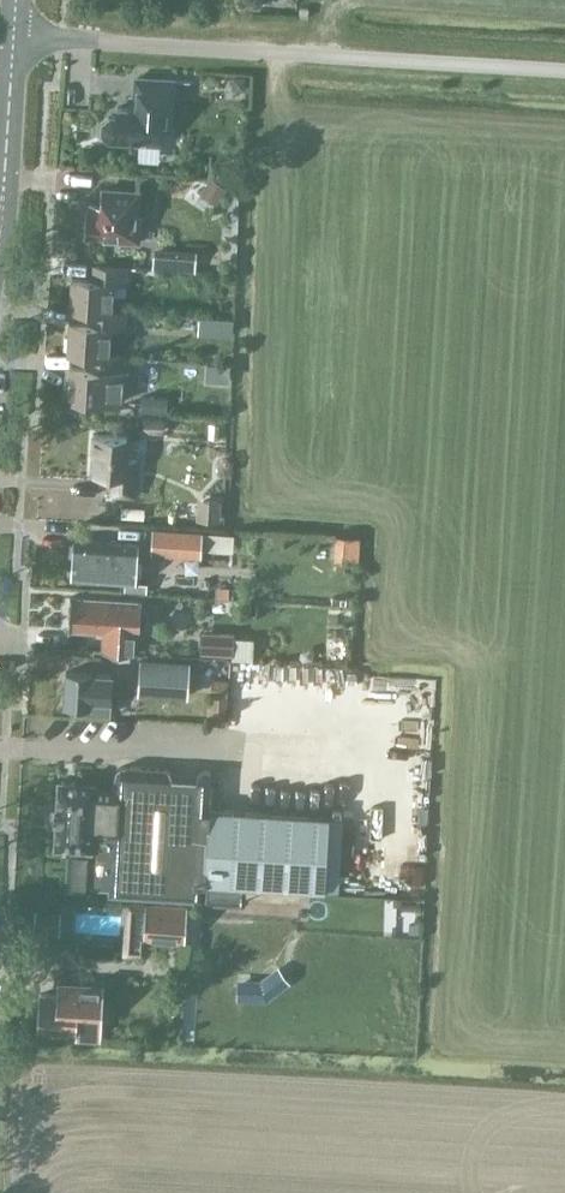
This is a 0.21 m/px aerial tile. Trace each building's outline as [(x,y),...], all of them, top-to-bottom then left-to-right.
[(299,8),(299,20),(310,21),(310,8),(299,8)] [(246,88),(247,76),(235,76),(234,88),(246,88)] [(137,78),(135,81),(134,97),(131,97),(130,107),(118,106),(117,118),(111,118),(104,124),(103,133),(109,140),(160,144),(161,128),(171,129),(174,80),(139,77),(137,78)] [(212,178),(202,193),(216,203),(226,188),(212,178)] [(91,203),(91,207),(90,213),(87,213),(86,236),(105,237),(105,240),(140,242),(141,216),(138,216),(140,191),(103,189),(102,204),(91,203)] [(155,264),(165,265),(190,266),(190,255),(156,253),(155,264)] [(71,309),(92,311),(105,312),(105,309),(113,309),(115,283),(132,284),(133,267),(95,264),(94,280),(73,278),(71,309)] [(89,355),(89,356),(102,357),(102,353),(111,354),(112,340),(112,338),(122,339),(126,335),(128,310),(113,309),(105,309),(105,312),(92,311),(91,324),(70,323),(68,354),(89,355)] [(201,316),(200,333),(233,335),(234,319),(201,316)] [(102,357),(89,356),(88,368),(68,367),(66,398),(122,402),(125,355),(111,354),(102,353),(102,357)] [(143,395),(143,410),(167,411),(168,396),(143,395)] [(145,419),(144,433),(164,434),(164,420),(145,419)] [(96,454),(95,473),(113,475),(112,495),(134,496),(136,460),(126,459),(127,437),(94,434),(92,453),(96,454)] [(216,463),(216,468),(218,471),(222,474),(226,474),(229,472),(232,468),(232,464),(230,460),(226,458),(222,458),(218,460),(216,463)] [(198,506),(197,519),(220,520),(222,500),(205,499),(198,506)] [(123,506),(122,517),(144,518),(144,507),(123,506)] [(152,554),(169,555),(202,557),(204,532),(153,529),(152,554)] [(212,550),(228,551),(229,533),(213,532),(212,550)] [(335,534),(334,558),(358,560),(360,536),(335,534)] [(73,578),(136,582),(138,543),(75,539),(73,578)] [(123,582),(122,591),(145,593),(146,584),(123,582)] [(70,596),(68,629),(104,631),(103,650),(135,652),(136,633),(140,633),(140,629),(148,624),(149,611),(142,605),(142,601),(70,596)] [(201,630),(200,653),(232,655),(232,632),(201,630)] [(140,693),(188,696),(190,660),(142,658),(140,693)] [(71,704),(71,712),(109,715),(110,706),(111,690),(111,673),(92,672),(67,670),(64,704),(71,704)] [(215,679),(212,725),(226,725),(228,680),(215,679)] [(169,769),(166,768),(163,767),(130,765),(125,765),(120,766),(116,770),(115,774),(114,779),(113,795),(111,838),(91,837),(91,850),(89,879),(89,881),(90,883),(92,885),(94,886),(96,886),(108,887),(108,894),(204,900),(205,880),(339,888),(343,816),(217,809),(209,809),(211,769),(206,769),(203,769),(200,771),(198,773),(197,776),(196,778),(172,777),(172,775),(171,772),(169,769)] [(111,838),(113,795),(94,794),(94,784),(58,781),(54,848),(57,848),(91,850),(91,837),(111,838)] [(146,904),(144,938),(185,940),(187,907),(146,904)] [(36,909),(34,932),(49,933),(50,910),(36,909)] [(291,982),(282,970),(262,985),(237,985),(237,1000),(267,1000),(291,982)] [(40,992),(39,1009),(38,1031),(76,1033),(76,1039),(101,1040),(105,982),(59,980),(58,992),(40,992)]
